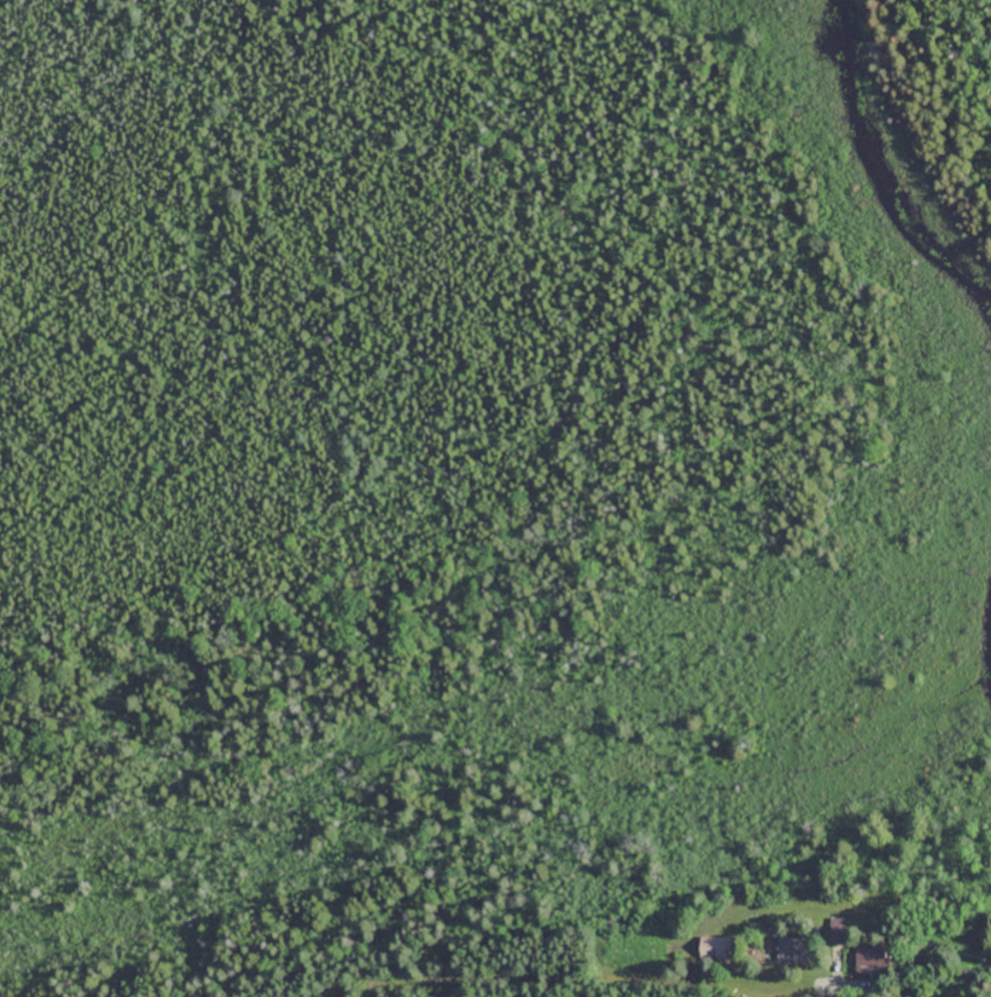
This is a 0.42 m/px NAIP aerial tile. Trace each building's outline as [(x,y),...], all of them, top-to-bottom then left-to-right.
[(730,935),(699,935),(699,957),(730,957),(730,935)] [(811,936),(778,936),(778,959),(811,959),(811,936)] [(856,965),(885,965),(885,943),(856,943),(856,965)]
